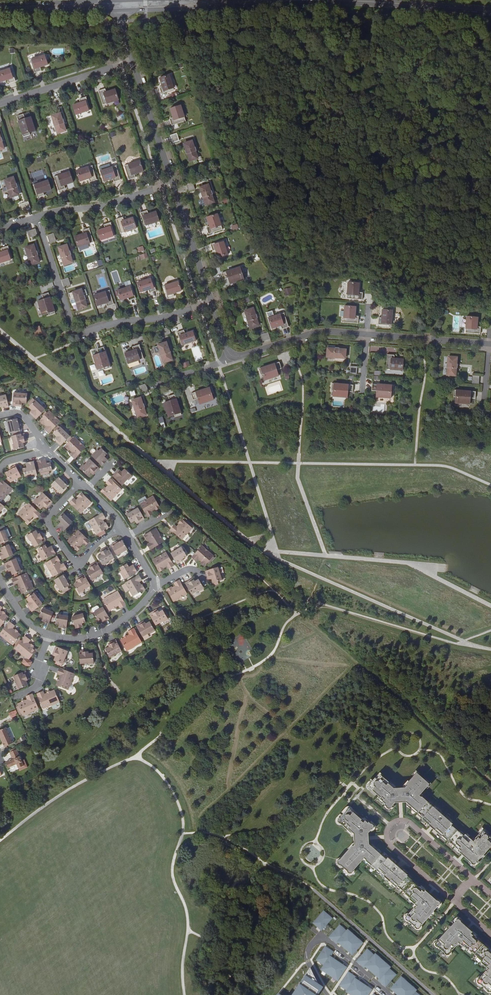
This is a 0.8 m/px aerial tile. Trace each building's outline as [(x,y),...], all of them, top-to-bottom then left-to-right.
[(30,59),(35,73),(41,70),(40,67),(48,64),(45,55),(30,59)] [(0,71),(0,82),(8,79),(9,83),(15,81),(11,67),(0,71)] [(169,75),(160,78),(162,86),(159,87),(161,94),(174,89),(169,75)] [(105,88),(98,91),(103,105),(118,100),(115,89),(106,92),(105,88)] [(64,103),(62,97),(55,99),(57,105),(64,103)] [(90,110),(86,97),(79,99),(80,102),(73,105),(76,114),(90,110)] [(170,118),(172,125),(186,121),(181,105),(170,108),(173,117),(170,118)] [(60,113),(52,116),(54,122),(53,122),(54,126),(55,126),(57,133),(66,130),(63,123),(64,123),(63,119),(62,119),(60,113)] [(36,132),(31,118),(27,119),(27,120),(26,121),(24,115),(17,117),(24,138),(30,135),(30,134),(36,132)] [(177,133),(170,135),(173,142),(179,140),(177,133)] [(192,141),(184,143),(186,150),(185,150),(186,154),(187,154),(190,161),(198,158),(196,151),(197,151),(195,147),(194,147),(192,141)] [(140,160),(124,165),(129,179),(135,177),(134,174),(143,171),(140,160)] [(90,181),(96,179),(92,165),(76,170),(80,180),(89,178),(90,181)] [(114,181),(120,179),(116,165),(100,170),(104,181),(113,178),(114,181)] [(69,171),(54,176),(58,190),(65,188),(64,185),(73,182),(69,171)] [(14,177),(6,179),(8,186),(7,186),(9,190),(12,197),(20,194),(18,187),(19,187),(17,183),(16,183),(14,177)] [(33,185),(37,197),(44,195),(43,192),(51,190),(48,180),(33,185)] [(193,182),(186,184),(189,191),(195,189),(193,182)] [(208,185),(200,187),(202,194),(201,194),(202,198),(203,197),(206,205),(214,202),(212,195),(213,194),(211,191),(210,191),(208,185)] [(21,203),(23,210),(30,207),(28,201),(21,203)] [(145,225),(159,221),(156,211),(148,214),(147,210),(141,212),(145,225)] [(206,227),(208,234),(222,229),(217,214),(207,217),(210,226),(206,227)] [(123,217),(116,219),(121,233),(136,228),(133,217),(124,220),(123,217)] [(115,235),(110,222),(104,224),(105,228),(97,230),(101,240),(115,235)] [(28,230),(30,237),(38,234),(36,228),(28,230)] [(78,248),(94,243),(89,229),(83,231),(84,234),(75,237),(78,248)] [(56,239),(54,233),(47,235),(49,241),(56,239)] [(223,240),(211,244),(213,251),(216,250),(218,258),(228,254),(223,240)] [(33,244),(25,247),(27,253),(26,254),(28,258),(28,257),(31,264),(39,262),(37,255),(38,254),(36,250),(35,251),(33,244)] [(66,245),(58,248),(60,254),(59,254),(60,258),(61,258),(64,265),(72,262),(69,255),(70,255),(69,251),(68,251),(66,245)] [(8,246),(1,248),(2,251),(0,252),(0,263),(12,259),(8,246)] [(223,279),(229,277),(230,279),(229,279),(230,283),(244,279),(242,273),(244,273),(242,266),(221,273),(223,279)] [(68,277),(62,279),(64,287),(70,284),(68,277)] [(138,282),(141,292),(149,289),(150,292),(157,290),(152,277),(138,282)] [(163,286),(167,298),(174,296),(173,293),(181,291),(178,282),(163,286)] [(356,282),(355,299),(369,300),(370,293),(366,292),(367,283),(356,282)] [(117,290),(120,300),(128,297),(129,300),(135,298),(131,285),(117,290)] [(81,289),(73,292),(75,298),(74,298),(75,302),(76,302),(79,309),(87,306),(85,299),(84,295),(83,295),(81,289)] [(107,306),(114,304),(109,290),(94,295),(97,305),(106,303),(107,306)] [(42,294),(44,300),(42,301),(42,300),(38,301),(42,315),(48,313),(49,315),(55,313),(48,292),(42,294)] [(344,306),(343,323),(358,323),(358,316),(355,316),(355,307),(344,306)] [(253,308),(245,311),(247,317),(246,317),(247,321),(248,321),(250,328),(259,325),(256,318),(257,318),(256,314),(255,314),(253,308)] [(392,312),(382,311),(382,319),(378,319),(378,326),(391,327),(392,312)] [(282,329),(288,327),(284,313),(268,318),(272,328),(281,325),(282,329)] [(467,317),(465,333),(480,334),(481,327),(477,327),(478,318),(467,317)] [(170,333),(168,327),(161,329),(163,335),(170,333)] [(181,345),(195,340),(192,331),(185,333),(184,330),(177,332),(181,345)] [(270,338),(268,332),(261,334),(263,341),(270,338)] [(166,342),(158,344),(160,351),(159,351),(160,355),(161,355),(163,362),(172,359),(169,352),(170,352),(169,348),(168,348),(166,342)] [(128,363),(143,358),(139,344),(132,347),(133,350),(125,353),(128,363)] [(328,347),(327,355),(333,356),(333,357),(337,357),(338,356),(345,357),(346,348),(338,347),(338,346),(334,346),(334,347),(328,347)] [(97,349),(99,355),(97,355),(97,354),(93,356),(97,370),(103,368),(104,369),(110,367),(104,347),(97,349)] [(394,352),(387,352),(386,366),(402,368),(403,357),(394,356),(394,352)] [(457,358),(448,357),(447,364),(446,364),(446,368),(447,368),(447,375),(455,376),(456,368),(457,368),(457,364),(456,364),(457,358)] [(282,369),(279,362),(259,368),(261,375),(262,374),(264,380),(278,375),(277,371),(276,372),(275,370),(282,369)] [(146,383),(139,385),(141,393),(148,390),(146,383)] [(352,393),(353,386),(331,384),(331,391),(333,391),(332,397),(347,398),(347,394),(346,394),(346,392),(352,393)] [(371,391),(378,391),(378,393),(376,393),(376,397),(391,398),(391,392),(393,392),(394,385),(372,384),(371,391)] [(193,400),(199,398),(199,399),(198,400),(200,404),(214,399),(212,394),(213,393),(211,386),(191,393),(193,400)] [(475,399),(475,392),(454,390),(453,397),(455,397),(455,403),(469,404),(470,400),(468,400),(469,398),(475,399)] [(27,403),(27,392),(22,392),(22,393),(12,392),(10,404),(13,404),(13,405),(20,406),(20,404),(22,404),(22,403),(27,403)] [(168,396),(170,402),(168,403),(168,402),(164,403),(168,417),(174,415),(175,417),(181,414),(174,394),(168,396)] [(140,398),(132,400),(134,407),(133,407),(134,411),(135,410),(138,418),(146,415),(144,408),(145,407),(143,404),(142,404),(140,398)] [(37,419),(45,410),(39,404),(40,403),(36,399),(29,407),(32,410),(31,411),(32,413),(31,414),(37,419)] [(49,433),(60,422),(49,411),(40,420),(44,424),(45,423),(47,426),(49,428),(47,430),(49,433)] [(19,427),(18,423),(17,418),(7,421),(10,433),(22,430),(21,426),(19,427)] [(61,445),(70,436),(64,431),(65,430),(61,426),(54,433),(57,437),(56,438),(58,440),(57,441),(61,445)] [(26,440),(24,433),(12,436),(14,444),(13,445),(14,450),(24,447),(23,443),(25,443),(24,440),(26,440)] [(85,449),(85,448),(75,437),(65,446),(69,450),(70,450),(73,452),(74,454),(72,456),(75,459),(85,449)] [(98,449),(92,456),(102,466),(106,461),(104,459),(105,457),(105,456),(107,453),(102,448),(99,450),(98,449)] [(44,459),(37,461),(41,475),(50,473),(49,471),(53,471),(52,470),(51,464),(50,463),(47,464),(46,462),(44,463),(44,459)] [(94,472),(95,473),(99,468),(91,459),(84,465),(84,464),(80,468),(88,475),(91,472),(92,474),(94,472)] [(27,468),(23,469),(25,476),(28,476),(29,478),(37,476),(34,462),(28,463),(29,466),(27,467),(27,468)] [(13,469),(10,470),(5,473),(10,483),(21,476),(15,465),(12,467),(13,469)] [(118,471),(113,476),(122,485),(128,479),(129,480),(133,476),(125,469),(122,472),(120,470),(119,472),(118,471)] [(63,479),(60,476),(51,485),(60,494),(67,486),(64,483),(61,480),(63,479)] [(110,484),(108,486),(106,488),(105,487),(101,491),(111,501),(122,490),(111,478),(108,481),(110,484)] [(13,489),(2,480),(0,483),(0,499),(3,501),(13,489)] [(48,508),(53,502),(43,493),(38,499),(37,498),(33,502),(41,510),(44,507),(45,508),(47,506),(48,508)] [(75,502),(72,500),(69,503),(81,514),(92,502),(82,493),(78,497),(79,498),(76,500),(75,502)] [(153,496),(140,504),(148,517),(151,515),(150,512),(152,511),(155,509),(156,510),(160,508),(153,496)] [(38,517),(40,514),(29,503),(18,514),(28,524),(32,520),(31,519),(34,517),(35,515),(38,517)] [(138,521),(139,523),(145,519),(138,508),(131,512),(130,511),(126,514),(131,523),(135,521),(136,522),(138,521)] [(105,517),(102,513),(89,521),(97,535),(108,527),(106,523),(105,524),(103,520),(102,518),(105,517)] [(59,527),(64,531),(74,521),(67,514),(66,516),(64,514),(58,519),(61,522),(60,523),(62,524),(59,527)] [(173,526),(170,530),(176,535),(182,540),(193,528),(182,519),(179,523),(179,524),(177,527),(175,528),(173,526)] [(148,546),(150,550),(164,542),(156,528),(144,535),(147,540),(148,539),(150,542),(151,544),(148,546)] [(8,541),(6,536),(3,530),(3,529),(0,530),(0,542),(1,544),(8,541)] [(35,547),(46,541),(42,534),(41,535),(40,533),(38,534),(36,530),(27,536),(30,540),(31,540),(35,547)] [(87,544),(90,541),(79,530),(68,542),(77,551),(81,547),(80,546),(83,544),(85,542),(87,544)] [(117,556),(128,549),(123,542),(122,540),(118,543),(115,545),(114,543),(111,545),(117,556)] [(9,543),(2,546),(4,550),(3,550),(3,552),(0,553),(3,559),(14,555),(9,543)] [(43,561),(56,553),(52,547),(49,549),(48,548),(47,548),(46,545),(39,549),(40,552),(39,553),(43,561)] [(214,556),(202,546),(196,552),(192,558),(194,560),(197,558),(199,560),(201,562),(201,563),(205,567),(214,556)] [(107,562),(114,558),(108,547),(102,550),(102,552),(101,553),(102,555),(98,557),(103,566),(108,563),(107,562)] [(171,553),(177,564),(180,562),(179,560),(182,559),(187,556),(181,547),(171,553)] [(169,565),(171,568),(174,566),(166,552),(153,560),(160,572),(164,569),(164,568),(167,566),(169,565)] [(62,567),(61,565),(59,561),(60,561),(57,556),(46,563),(53,577),(67,569),(65,565),(62,567)] [(11,570),(13,575),(21,571),(23,570),(21,566),(19,567),(16,558),(4,563),(7,570),(9,569),(9,571),(11,570)] [(96,577),(103,573),(97,562),(91,566),(92,567),(90,568),(91,570),(87,572),(92,581),(96,579),(96,577)] [(129,567),(127,564),(120,568),(122,571),(120,572),(125,579),(137,572),(134,567),(131,568),(130,567),(129,567)] [(220,575),(218,567),(206,571),(208,578),(209,577),(210,579),(212,579),(213,583),(223,580),(221,575),(220,575)] [(20,589),(22,593),(33,588),(32,585),(30,580),(26,572),(11,578),(14,585),(18,583),(19,586),(20,589)] [(67,577),(65,574),(54,580),(61,591),(69,586),(67,581),(65,578),(67,577)] [(91,586),(84,575),(78,578),(79,580),(77,581),(78,582),(74,585),(80,594),(84,591),(84,590),(91,586)] [(141,579),(139,575),(125,583),(133,597),(134,596),(140,593),(145,590),(142,585),(141,586),(139,582),(138,580),(141,579)] [(199,591),(204,588),(199,579),(195,582),(194,580),(192,581),(191,580),(185,583),(191,594),(199,590),(199,591)] [(174,601),(187,593),(179,580),(176,582),(177,585),(175,586),(172,588),(171,587),(167,589),(174,601)] [(119,609),(125,605),(117,591),(114,593),(113,593),(110,595),(102,600),(109,611),(113,608),(115,607),(118,605),(119,609)] [(32,611),(42,603),(36,596),(37,595),(35,592),(26,598),(29,601),(27,603),(29,604),(27,606),(32,611)] [(48,623),(53,612),(42,607),(39,616),(43,618),(42,619),(43,620),(43,621),(48,623)] [(103,621),(109,618),(103,607),(95,611),(94,610),(90,612),(95,621),(99,619),(100,621),(102,620),(103,621)] [(149,614),(156,625),(163,621),(164,622),(168,619),(163,610),(159,612),(158,611),(156,612),(155,610),(149,614)] [(66,628),(68,616),(57,614),(56,623),(60,624),(59,625),(61,626),(61,627),(66,628)] [(85,626),(89,625),(87,616),(86,614),(82,615),(83,617),(80,618),(73,620),(77,632),(84,630),(83,628),(85,628),(85,626)] [(143,624),(142,622),(136,625),(143,637),(150,632),(150,633),(155,631),(150,622),(146,624),(145,622),(143,624)] [(10,647),(18,638),(14,635),(12,633),(9,631),(12,628),(7,624),(0,632),(0,639),(3,642),(7,645),(10,647)] [(136,649),(143,645),(135,631),(129,634),(131,637),(129,639),(126,640),(122,642),(128,653),(135,649),(136,649)] [(23,660),(26,662),(34,653),(30,650),(28,648),(25,646),(28,643),(23,639),(19,644),(17,642),(12,649),(14,650),(12,652),(19,657),(23,660)] [(116,659),(124,655),(118,643),(112,646),(113,648),(111,649),(112,650),(108,652),(112,662),(116,660),(116,659)] [(68,650),(56,645),(53,651),(55,652),(54,654),(56,655),(54,659),(55,659),(54,662),(61,665),(63,663),(64,663),(66,659),(64,659),(68,650)] [(78,651),(80,665),(86,664),(89,664),(89,666),(93,665),(92,654),(88,655),(88,653),(86,653),(85,651),(78,651)] [(75,678),(77,675),(65,670),(63,675),(62,677),(61,680),(58,679),(55,685),(70,691),(73,683),(74,683),(76,678),(75,678)] [(25,677),(27,677),(24,671),(13,676),(16,684),(15,685),(17,689),(27,685),(25,680),(26,680),(25,677)] [(55,703),(59,702),(54,690),(50,692),(47,693),(43,695),(42,692),(36,694),(43,709),(51,705),(51,706),(55,704),(55,703)] [(35,710),(38,708),(32,695),(32,694),(25,696),(27,700),(24,701),(21,702),(17,704),(22,715),(30,712),(35,710)] [(8,713),(11,718),(18,715),(15,709),(8,713)] [(1,739),(5,747),(14,743),(6,727),(0,730),(0,736),(1,736),(2,738),(1,739)] [(13,760),(6,762),(9,768),(17,764),(19,768),(24,765),(17,749),(15,750),(11,752),(10,752),(13,760)] [(416,772),(405,785),(406,786),(405,787),(394,788),(392,787),(393,786),(382,776),(382,775),(380,773),(378,773),(376,775),(376,776),(370,783),(369,783),(368,785),(368,787),(370,788),(380,797),(379,798),(385,803),(384,804),(386,806),(386,807),(388,808),(390,808),(392,806),(394,802),(406,802),(423,817),(421,819),(441,836),(442,835),(447,840),(448,840),(450,842),(458,849),(457,850),(470,862),(470,863),(472,865),(475,864),(476,863),(476,862),(480,857),(480,858),(490,846),(490,838),(482,830),(474,839),(475,839),(473,841),(465,834),(464,835),(459,831),(459,832),(451,825),(452,823),(421,796),(421,797),(419,795),(429,784),(416,772)] [(339,865),(340,865),(347,871),(348,873),(351,873),(352,871),(352,870),(364,858),(366,859),(365,860),(396,887),(397,886),(405,893),(404,893),(409,897),(408,898),(416,906),(414,908),(414,907),(407,915),(406,915),(405,917),(405,919),(407,920),(414,926),(414,927),(416,929),(418,929),(420,927),(420,926),(434,911),(433,910),(437,906),(438,906),(439,904),(439,902),(437,900),(436,901),(423,889),(422,889),(419,886),(418,887),(411,881),(412,880),(406,875),(407,874),(387,857),(386,859),(369,844),(368,832),(371,829),(372,829),(373,827),(373,825),(371,823),(371,824),(368,822),(368,823),(362,818),(361,819),(351,810),(351,809),(349,808),(347,808),(345,810),(346,811),(340,817),(339,817),(337,819),(337,822),(339,823),(340,823),(351,833),(352,832),(353,833),(354,844),(353,846),(352,845),(339,859),(338,859),(337,861),(337,864),(339,865)] [(313,923),(321,931),(333,919),(325,910),(313,923)] [(437,941),(436,941),(434,943),(434,945),(436,947),(437,947),(444,953),(446,955),(448,955),(450,953),(450,952),(456,945),(456,944),(457,942),(466,949),(467,948),(471,952),(472,952),(477,956),(476,957),(481,961),(480,962),(488,969),(486,971),(485,971),(479,978),(478,978),(476,980),(476,982),(478,984),(479,984),(486,990),(486,991),(488,992),(490,992),(490,991),(490,950),(476,938),(476,937),(473,934),(473,933),(460,921),(460,920),(458,919),(456,919),(454,921),(455,922),(451,926),(450,925),(437,941)] [(363,943),(348,928),(337,942),(353,955),(363,943)] [(339,981),(348,967),(331,956),(335,952),(325,946),(316,960),(324,965),(321,970),(339,981)] [(392,967),(376,953),(365,966),(380,979),(392,967)] [(374,988),(348,972),(339,987),(352,994),(369,994),(374,988)] [(401,977),(390,989),(396,994),(413,994),(418,990),(401,977)] [(302,984),(296,994),(318,994),(302,984)]
